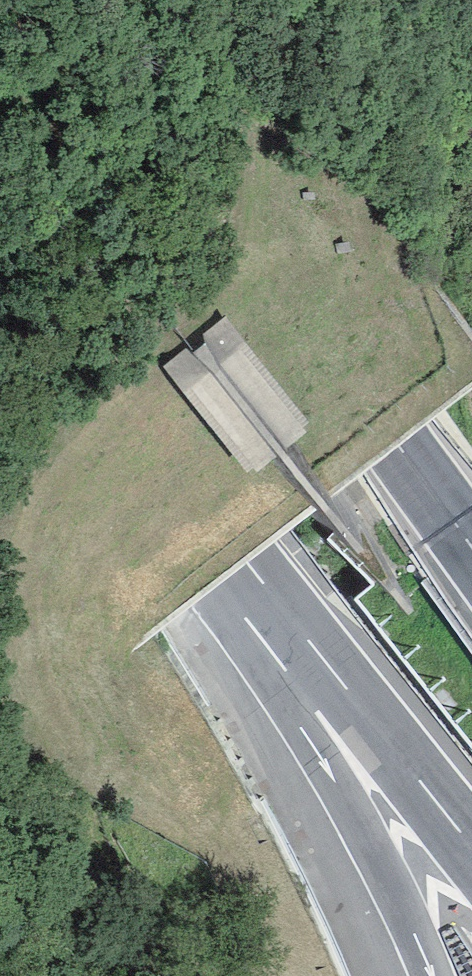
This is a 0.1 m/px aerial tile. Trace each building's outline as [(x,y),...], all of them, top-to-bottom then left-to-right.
[(236,309),(172,354),(250,464),(314,418),(236,309)]
